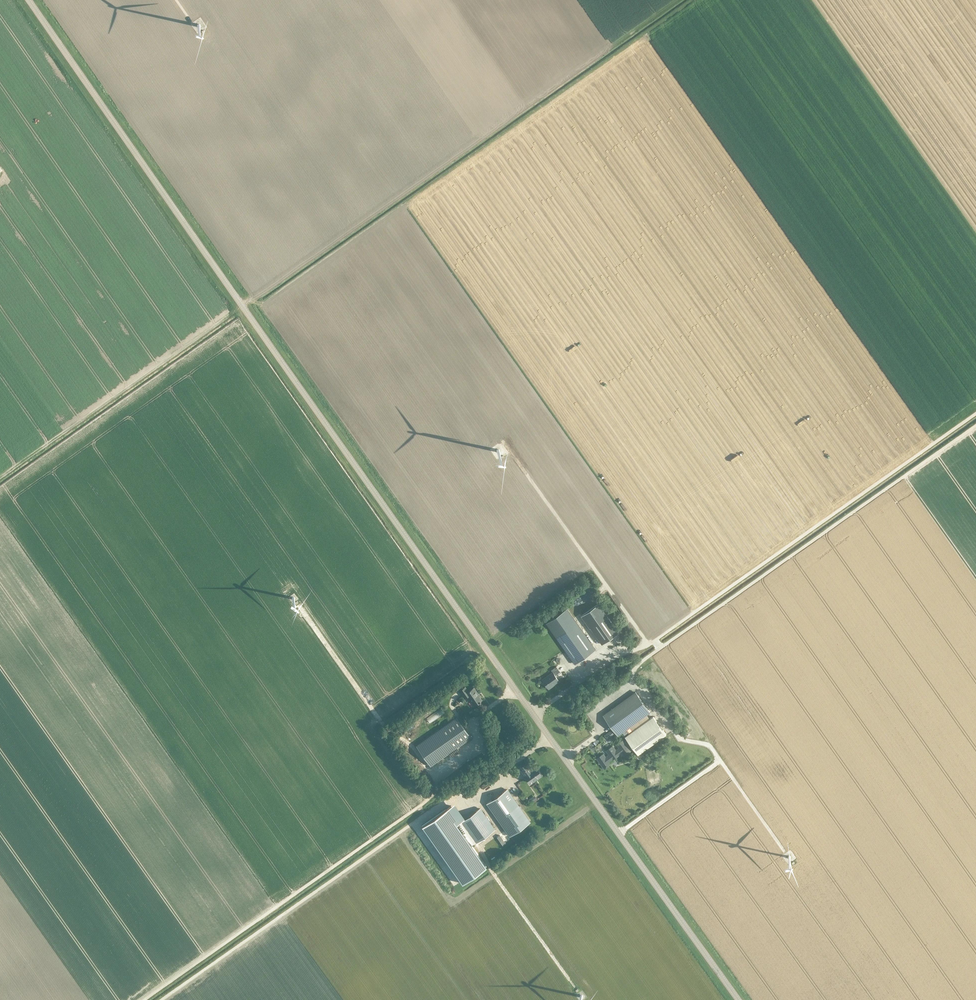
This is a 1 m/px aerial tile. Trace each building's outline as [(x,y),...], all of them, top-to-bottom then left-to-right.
[(582,615),(602,644),(619,632),(599,604),(582,615)] [(567,610),(547,624),(575,663),(595,649),(567,610)] [(551,670),(553,672),(542,680),(549,689),(559,681),(555,675),(560,672),(556,666),(551,670)] [(467,696),(474,705),(479,702),(480,701),(481,700),(477,694),(478,694),(474,688),(468,691),(465,687),(459,691),(464,698),(467,696)] [(636,692),(604,715),(618,735),(650,712),(636,692)] [(653,716),(626,736),(639,754),(666,734),(653,716)] [(470,737),(456,718),(417,745),(430,765),(470,737)] [(616,750),(613,746),(606,751),(609,755),(606,757),(603,754),(597,758),(604,768),(610,764),(608,761),(612,758),(613,759),(619,755),(623,752),(625,755),(631,751),(627,745),(629,743),(627,740),(625,742),(623,740),(617,744),(619,748),(616,750)] [(531,771),(526,764),(519,768),(524,776),(528,782),(532,779),(533,781),(542,776),(538,771),(537,772),(535,768),(531,771)] [(487,804),(509,836),(529,822),(507,790),(487,804)] [(472,846),(475,844),(495,830),(480,809),(457,825),(446,809),(422,826),(462,884),(486,867),(472,846)] [(497,836),(494,838),(500,847),(503,845),(497,836)]
